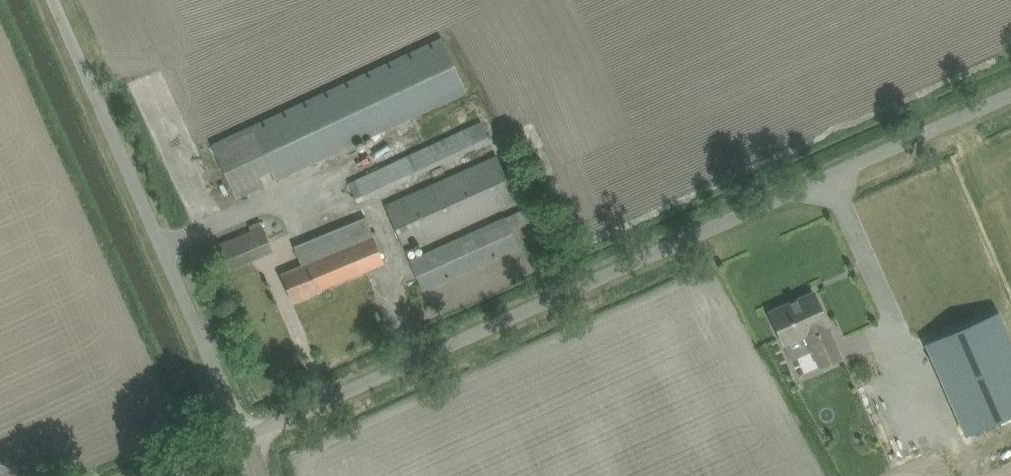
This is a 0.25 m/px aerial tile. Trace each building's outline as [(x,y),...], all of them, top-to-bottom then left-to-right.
[(212,145),(236,197),(263,185),(259,177),(272,171),(276,178),(467,89),(442,37),(212,145)] [(349,182),(358,201),(491,140),(482,120),(349,182)] [(496,155),(386,204),(406,248),(516,199),(496,155)] [(410,260),(423,290),(519,247),(505,217),(410,260)] [(281,274),(292,300),(384,262),(366,219),(292,249),(299,267),(281,274)] [(219,244),(230,268),(273,250),(261,221),(250,226),(251,230),(219,244)] [(791,303),(770,312),(784,343),(805,334),(820,367),(842,357),(827,324),(828,324),(814,293),(791,303)] [(925,343),(927,346),(966,435),(1010,415),(1010,341),(998,311),(925,343)]
